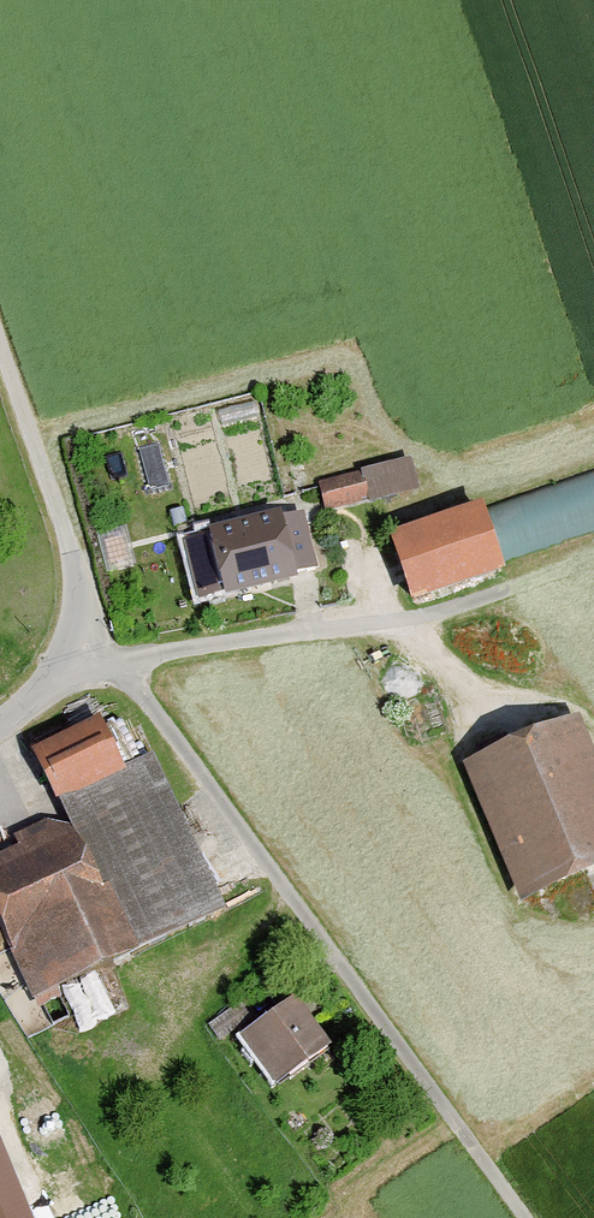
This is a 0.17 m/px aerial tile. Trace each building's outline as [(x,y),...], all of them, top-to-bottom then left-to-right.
[(412,458),(323,485),(331,511),(420,484),(412,458)] [(593,526),(593,468),(485,500),(501,553),(593,526)] [(486,510),(392,540),(414,608),(508,577),(486,510)] [(302,511),(183,546),(200,605),(319,570),(302,511)] [(0,862),(0,927),(34,1001),(226,912),(153,754),(125,767),(104,722),(35,753),(70,830),(0,862)] [(466,770),(521,908),(593,878),(593,759),(580,724),(466,770)] [(299,998),(242,1036),(277,1088),(334,1050),(299,998)] [(0,1122),(0,1217),(36,1217),(1,1121),(0,1122)]
